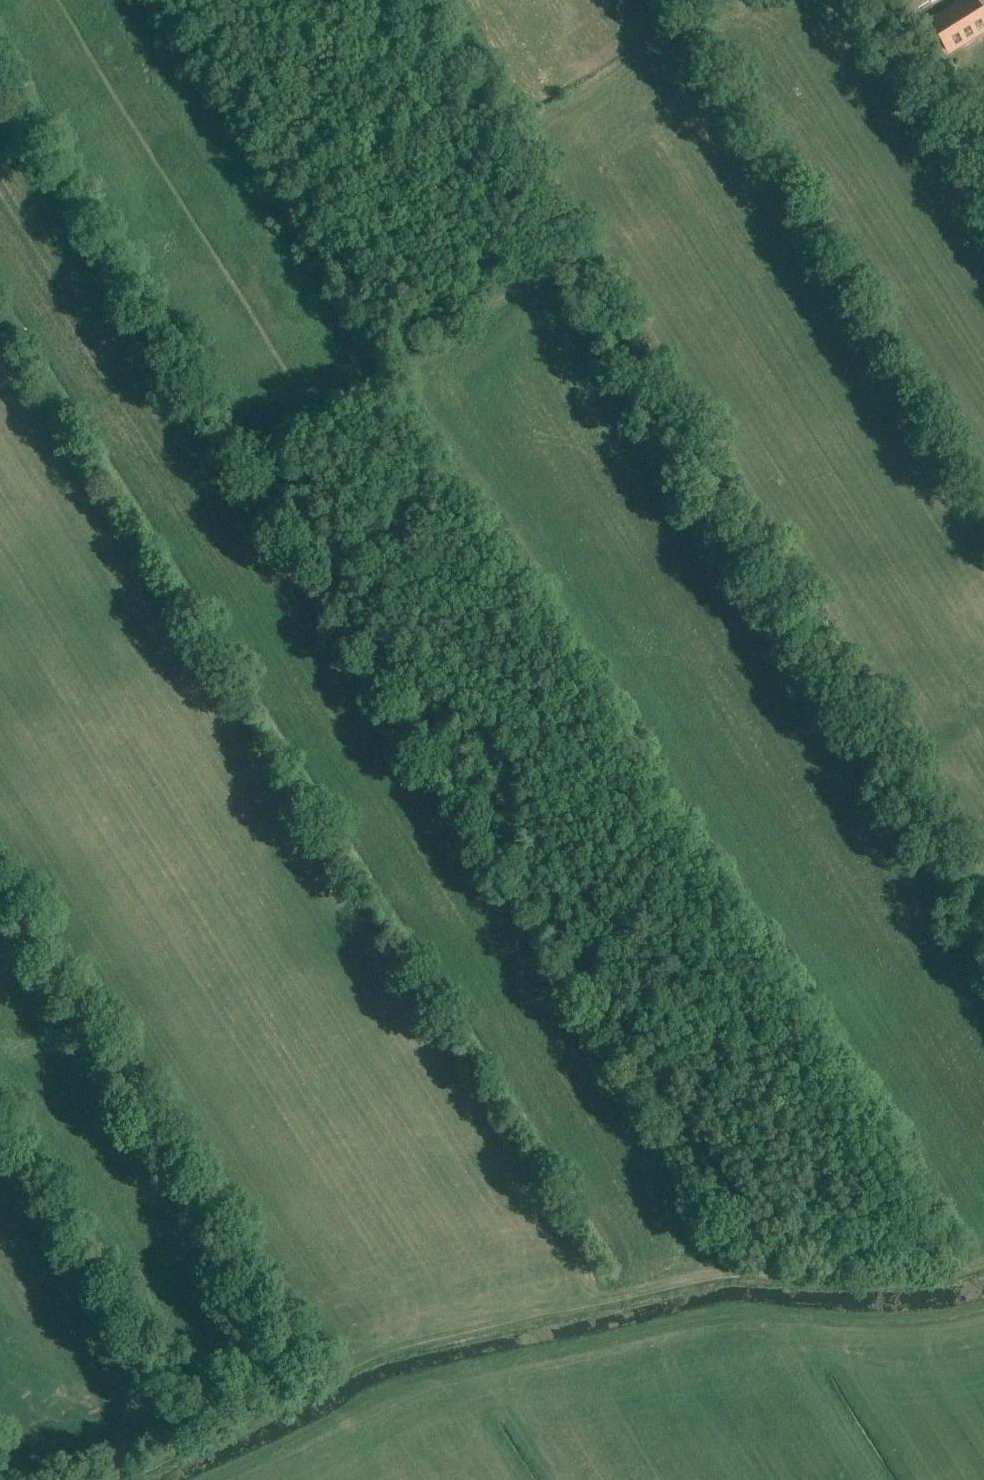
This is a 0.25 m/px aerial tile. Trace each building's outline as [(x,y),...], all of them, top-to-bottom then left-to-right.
[(971,0),(968,0),(931,23),(949,52),(983,30),(983,21),(971,0)]
